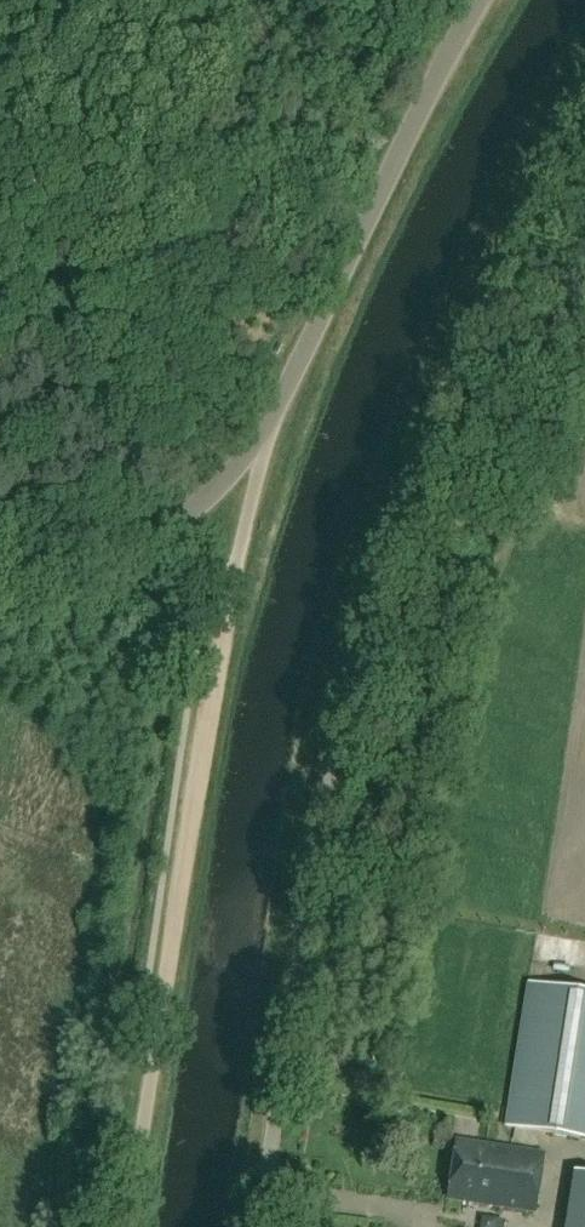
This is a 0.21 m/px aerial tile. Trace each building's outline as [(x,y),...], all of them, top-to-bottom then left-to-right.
[(506,1127),(584,1140),(584,993),(529,984),(506,1127)] [(542,1154),(480,1145),(456,1141),(447,1199),(533,1212),(542,1154)] [(565,1226),(584,1226),(584,1174),(574,1172),(565,1226)]
